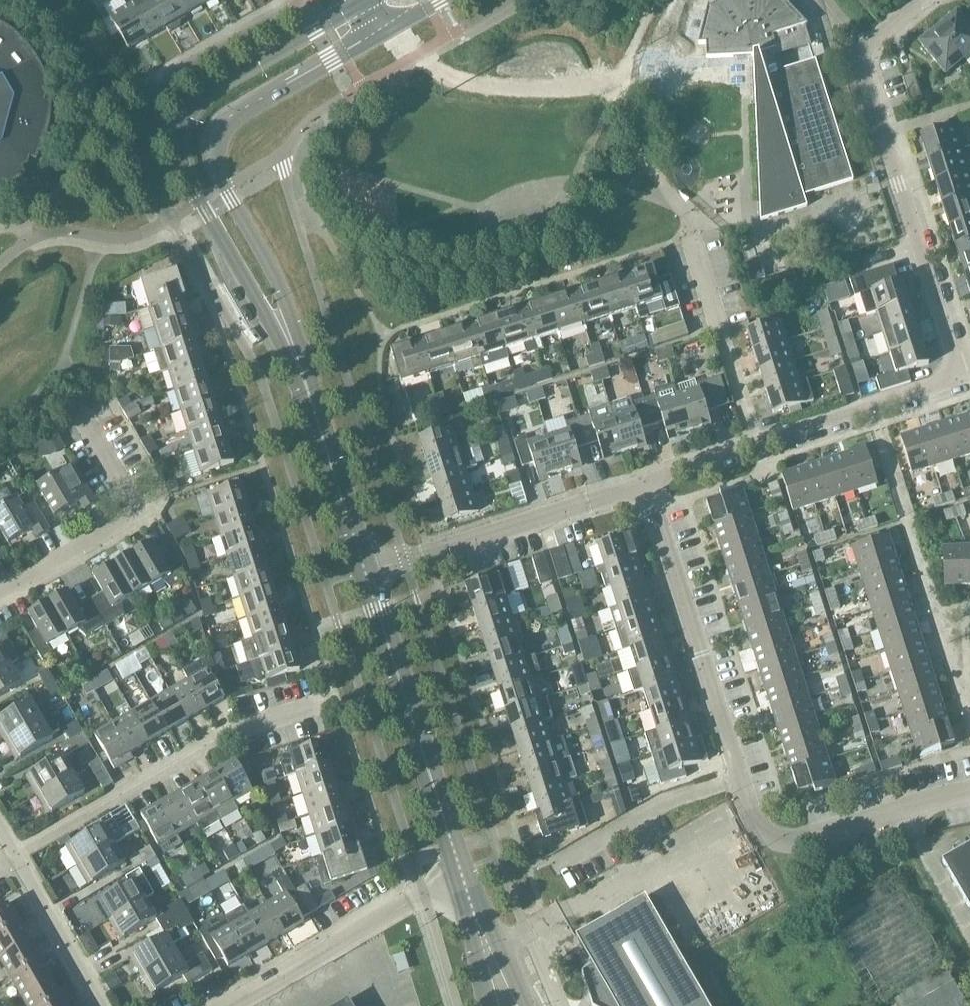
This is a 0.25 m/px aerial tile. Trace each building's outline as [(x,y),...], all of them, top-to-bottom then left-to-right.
[(148,38),(166,27),(151,0),(141,0),(130,7),(148,38)] [(166,27),(167,27),(170,33),(180,27),(182,22),(180,19),(185,17),(176,0),(151,0),(166,27)] [(185,17),(204,6),(201,0),(176,0),(185,17)] [(700,9),(697,3),(675,13),(694,57),(717,46),(737,38),(774,21),(769,10),(764,0),(720,0),(700,9)] [(148,38),(130,7),(110,18),(128,49),(148,38)] [(963,58),(969,53),(969,30),(957,15),(956,15),(954,13),(942,23),(944,25),(939,29),(963,58)] [(8,189),(17,182),(26,174),(22,168),(28,164),(30,158),(37,160),(42,149),(47,138),(50,127),(51,116),(52,104),(45,102),(47,96),(43,90),(49,86),(46,75),(41,64),(38,59),(28,46),(20,38),(14,32),(4,26),(0,24),(0,194),(8,189)] [(963,58),(939,29),(935,33),(932,30),(920,40),(923,43),(922,44),(946,73),(963,58)] [(759,52),(753,54),(761,221),(807,206),(804,195),(854,180),(816,60),(766,75),(759,52)] [(914,73),(903,77),(911,101),(922,98),(914,73)] [(921,135),(929,158),(963,148),(955,124),(921,135)] [(963,148),(929,158),(936,181),(969,170),(963,148)] [(943,204),(969,196),(969,170),(936,181),(943,204)] [(951,227),(969,221),(969,196),(943,204),(951,227)] [(958,250),(969,246),(969,221),(951,227),(958,250)] [(958,250),(965,273),(969,271),(969,246),(958,250)] [(760,259),(745,263),(751,282),(765,278),(760,259)] [(627,277),(639,314),(640,318),(649,315),(646,305),(661,300),(663,306),(665,306),(655,273),(655,272),(654,271),(653,270),(651,269),(650,269),(648,268),(646,268),(634,272),(634,275),(627,277)] [(149,309),(182,298),(179,287),(179,276),(143,281),(149,306),(149,309)] [(600,283),(611,316),(635,309),(637,315),(639,314),(627,277),(619,279),(619,277),(600,283)] [(870,291),(876,312),(909,301),(903,280),(870,291)] [(844,282),(825,288),(830,303),(849,297),(844,282)] [(575,294),(585,324),(609,317),(611,323),(613,322),(611,316),(600,283),(582,289),(582,291),(575,294)] [(587,331),(585,324),(575,294),(567,296),(567,294),(548,299),(559,333),(583,325),(585,331),(587,331)] [(182,298),(149,309),(156,329),(189,319),(182,298)] [(523,310),(536,351),(544,348),(541,338),(557,333),(559,339),(561,339),(559,333),(548,299),(529,305),(530,308),(523,310)] [(909,301),(876,312),(883,332),(916,322),(909,301)] [(126,304),(106,306),(106,316),(127,315),(126,304)] [(507,349),(524,344),(527,353),(536,351),(523,310),(515,312),(515,310),(496,316),(507,349)] [(832,326),(828,310),(817,313),(822,329),(832,326)] [(846,312),(836,316),(838,324),(848,321),(846,312)] [(852,320),(859,331),(873,324),(866,312),(852,320)] [(471,327),(484,367),(510,359),(507,349),(496,316),(478,322),(478,324),(471,327)] [(122,317),(105,317),(105,326),(111,326),(121,326),(121,318),(122,317)] [(151,353),(155,352),(162,349),(162,350),(195,339),(189,319),(156,329),(144,333),(151,353)] [(748,330),(754,351),(787,340),(780,319),(748,330)] [(922,343),(916,322),(883,332),(890,353),(922,343)] [(455,366),(471,361),(474,370),(484,367),(471,327),(463,329),(463,327),(444,333),(455,366)] [(457,372),(455,366),(444,333),(426,338),(426,341),(419,343),(429,374),(453,366),(455,372),(457,372)] [(846,348),(856,345),(852,333),(842,336),(846,348)] [(646,338),(649,348),(657,345),(654,336),(646,338)] [(649,348),(646,338),(638,341),(641,351),(649,348)] [(829,349),(839,346),(836,338),(826,341),(829,349)] [(169,371),(202,360),(195,339),(162,350),(162,349),(155,352),(161,373),(169,371)] [(620,343),(624,356),(635,353),(631,340),(620,343)] [(754,351),(761,371),(794,361),(787,340),(754,351)] [(430,380),(429,374),(419,343),(411,345),(411,343),(398,347),(397,348),(396,349),(395,350),(394,351),(394,352),(393,354),(393,355),(394,356),(402,382),(427,375),(429,381),(430,380)] [(877,378),(881,392),(911,382),(908,371),(929,364),(922,343),(890,353),(896,372),(877,378)] [(856,345),(846,348),(850,360),(860,357),(856,345)] [(839,346),(829,349),(832,357),(842,354),(839,346)] [(111,363),(121,363),(134,359),(130,347),(111,347),(111,363)] [(676,357),(673,347),(664,349),(668,360),(676,357)] [(656,352),(660,362),(668,360),(664,349),(656,352)] [(594,355),(597,365),(605,362),(602,352),(594,355)] [(597,365),(594,355),(586,357),(589,367),(597,365)] [(169,371),(175,391),(208,380),(202,360),(169,371)] [(761,371),(767,392),(800,381),(794,361),(761,371)] [(862,362),(852,365),(854,373),(865,370),(862,362)] [(121,363),(111,363),(111,372),(122,372),(121,363)] [(846,367),(834,371),(843,398),(855,395),(846,367)] [(599,370),(603,380),(611,378),(608,368),(599,370)] [(516,379),(519,389),(529,386),(526,376),(523,369),(514,372),(516,379)] [(542,371),(545,381),(553,379),(550,369),(542,371)] [(603,380),(599,370),(591,373),(595,383),(603,380)] [(545,381),(542,371),(533,374),(537,384),(545,381)] [(690,431),(711,425),(707,411),(730,404),(721,377),(697,384),(695,379),(676,386),(690,431)] [(808,379),(800,381),(767,392),(774,413),(789,408),(801,404),(814,400),(808,379)] [(182,411),(215,401),(208,380),(175,391),(182,411)] [(644,398),(652,425),(664,421),(669,438),(690,431),(676,386),(675,384),(654,390),(655,394),(644,398)] [(490,387),(494,398),(502,395),(498,385),(490,387)] [(494,398),(490,387),(482,390),(486,400),(494,398)] [(535,391),(538,401),(546,398),(543,388),(535,391)] [(538,401),(535,391),(527,393),(530,403),(538,401)] [(123,410),(132,404),(128,397),(119,402),(123,410)] [(652,425),(644,398),(632,402),(635,409),(614,416),(625,452),(646,445),(641,428),(652,425)] [(188,432),(221,421),(215,401),(182,411),(188,432)] [(438,404),(441,414),(449,411),(446,401),(438,404)] [(132,404),(123,410),(127,417),(129,420),(142,413),(136,402),(132,404)] [(441,414),(438,404),(430,406),(433,417),(441,414)] [(801,404),(789,408),(791,413),(802,409),(801,404)] [(625,452),(614,416),(590,423),(587,416),(578,419),(587,446),(599,442),(604,458),(625,452)] [(969,455),(969,437),(964,417),(943,423),(955,460),(969,455)] [(576,449),(587,446),(578,419),(567,423),(569,430),(549,437),(560,472),(581,466),(576,449)] [(195,452),(228,442),(221,421),(188,432),(195,452)] [(943,423),(922,430),(934,466),(955,460),(943,423)] [(506,434),(504,426),(494,429),(496,437),(506,434)] [(426,459),(459,449),(453,428),(420,438),(426,459)] [(934,466),(922,430),(901,436),(912,473),(934,466)] [(58,432),(42,441),(48,452),(64,443),(58,432)] [(145,448),(154,443),(150,435),(141,441),(145,448)] [(560,472),(549,437),(529,443),(527,436),(514,440),(523,466),(534,463),(539,479),(560,472)] [(192,477),(202,474),(235,463),(228,442),(195,452),(185,455),(192,477)] [(154,443),(145,448),(149,456),(159,450),(154,443)] [(433,480),(466,470),(477,466),(471,445),(459,449),(426,459),(433,480)] [(503,458),(513,454),(510,446),(500,449),(503,458)] [(878,484),(866,448),(845,454),(856,491),(878,484)] [(513,454),(503,458),(505,466),(515,463),(513,454)] [(836,498),(856,491),(845,454),(824,461),(836,498)] [(824,461),(804,467),(815,504),(836,498),(824,461)] [(74,465),(38,486),(55,516),(81,501),(86,509),(97,503),(74,465)] [(815,504),(804,467),(782,474),(794,511),(815,504)] [(433,480),(440,501),(473,490),(466,470),(433,480)] [(522,483),(519,475),(509,478),(512,486),(522,483)] [(176,481),(166,485),(169,493),(179,490),(176,481)] [(778,482),(777,482),(769,485),(772,495),(781,492),(778,482)] [(215,516),(248,505),(241,484),(208,494),(215,516)] [(479,511),(473,490),(440,501),(447,523),(448,523),(448,521),(479,511)] [(743,491),(707,502),(714,524),(750,512),(743,491)] [(775,504),(784,502),(784,501),(781,492),(772,495),(775,504)] [(946,505),(956,502),(953,492),(943,495),(946,505)] [(943,495),(933,498),(936,508),(946,505),(943,495)] [(9,543),(34,528),(39,536),(50,530),(35,504),(25,510),(17,498),(0,508),(0,528),(9,543)] [(222,536),(254,526),(248,505),(215,516),(222,536)] [(967,515),(964,505),(954,508),(957,518),(967,515)] [(944,511),(947,521),(957,518),(954,508),(944,511)] [(757,533),(750,512),(714,524),(720,545),(757,533)] [(788,512),(787,512),(778,515),(781,525),(791,522),(788,512)] [(778,515),(768,518),(771,528),(781,525),(778,515)] [(167,526),(172,534),(187,525),(183,517),(167,526)] [(868,529),(878,526),(875,517),(865,520),(868,529)] [(868,529),(865,520),(855,523),(858,532),(868,529)] [(785,535),(793,532),(794,532),(791,522),(781,525),(785,535)] [(187,525),(172,534),(176,541),(191,532),(187,525)] [(254,526),(222,536),(228,557),(261,546),(254,526)] [(824,533),(827,542),(836,539),(833,530),(824,533)] [(763,554),(757,533),(720,545),(727,565),(763,554)] [(824,533),(814,536),(817,545),(827,542),(824,533)] [(598,544),(605,565),(637,555),(631,534),(598,544)] [(852,547),(859,570),(896,558),(889,535),(852,547)] [(133,554),(152,586),(162,580),(171,589),(187,579),(182,563),(177,555),(164,562),(152,542),(133,554)] [(574,544),(564,548),(566,556),(576,553),(574,544)] [(194,546),(183,549),(187,560),(197,557),(194,546)] [(261,546),(228,557),(235,578),(268,567),(261,546)] [(945,585),(967,584),(966,546),(943,547),(945,585)] [(563,547),(550,551),(559,580),(572,576),(566,556),(564,548),(563,547)] [(825,560),(822,550),(813,553),(816,563),(825,560)] [(806,552),(797,555),(800,564),(809,561),(806,552)] [(544,553),(532,557),(541,585),(553,582),(544,553)] [(114,565),(133,597),(152,586),(133,554),(114,565)] [(770,574),(763,554),(727,565),(733,586),(770,574)] [(601,573),(605,588),(611,586),(644,576),(637,555),(605,565),(597,568),(598,572),(601,573)] [(190,568),(200,565),(197,557),(187,560),(190,568)] [(859,570),(865,589),(902,577),(896,558),(859,570)] [(803,574),(812,571),(809,561),(800,564),(803,574)] [(93,603),(106,626),(125,615),(122,603),(133,597),(114,565),(94,576),(106,596),(93,603)] [(200,565),(190,568),(192,576),(203,573),(200,565)] [(507,565),(476,575),(478,582),(468,585),(467,584),(466,585),(473,607),(506,597),(516,594),(507,565)] [(268,567),(235,578),(241,598),(274,588),(268,567)] [(740,606),(776,595),(770,574),(733,586),(740,606)] [(618,607),(650,596),(644,576),(611,586),(618,607)] [(803,578),(792,582),(794,589),(816,582),(814,576),(803,579),(803,578)] [(902,577),(865,589),(872,610),(909,598),(902,577)] [(274,588),(241,598),(248,619),(281,608),(274,588)] [(834,588),(825,591),(828,601),(837,598),(834,588)] [(565,601),(576,598),(573,590),(563,593),(565,601)] [(49,602),(67,635),(78,629),(87,637),(106,626),(93,603),(80,611),(68,591),(49,602)] [(819,593),(810,596),(813,606),(822,603),(819,593)] [(550,606),(560,602),(557,594),(547,597),(550,606)] [(776,595),(740,606),(746,627),(783,615),(776,595)] [(650,596),(618,607),(610,609),(617,630),(657,617),(650,596)] [(473,607),(480,628),(513,617),(506,597),(473,607)] [(204,610),(214,607),(211,598),(201,602),(204,610)] [(576,598),(565,601),(568,609),(578,606),(576,598)] [(831,611),(841,608),(837,598),(828,601),(831,611)] [(878,630),(915,618),(909,598),(872,610),(878,630)] [(67,635),(49,602),(29,614),(41,633),(31,639),(44,662),(55,656),(49,645),(67,635)] [(560,602),(550,606),(552,614),(563,610),(560,602)] [(816,615),(825,612),(822,603),(813,606),(816,615)] [(214,607),(204,610),(206,618),(216,615),(214,607)] [(179,608),(168,614),(175,625),(186,619),(179,608)] [(281,608),(248,619),(254,639),(287,629),(281,608)] [(783,615),(746,627),(753,647),(789,636),(783,615)] [(480,628),(486,648),(519,638),(513,617),(480,628)] [(657,617),(617,630),(623,650),(631,648),(664,637),(657,617)] [(170,618),(160,624),(164,632),(175,626),(170,618)] [(199,618),(185,626),(191,637),(203,629),(199,618)] [(885,651),(922,639),(915,618),(878,630),(885,651)] [(566,623),(556,626),(560,639),(570,635),(566,623)] [(287,629),(254,639),(243,643),(249,663),(261,659),(261,660),(294,649),(287,629)] [(841,642),(851,639),(847,629),(838,632),(841,642)] [(578,641),(588,638),(586,631),(576,634),(578,641)] [(11,665),(21,660),(5,632),(0,635),(0,672),(11,665)] [(165,638),(170,648),(177,643),(172,634),(165,638)] [(225,634),(212,639),(216,651),(229,647),(225,634)] [(832,634),(823,637),(826,647),(836,644),(832,634)] [(563,647),(573,643),(570,635),(560,639),(563,647)] [(759,668),(796,656),(789,636),(753,647),(759,668)] [(637,668),(670,658),(664,637),(631,648),(637,668)] [(170,648),(165,638),(157,643),(163,652),(170,648)] [(486,648),(493,669),(526,658),(519,638),(486,648)] [(588,638),(578,641),(583,657),(593,653),(588,638)] [(841,642),(844,652),(854,649),(851,639),(841,642)] [(922,639),(885,651),(892,671),(928,660),(922,639)] [(573,643),(563,647),(565,655),(575,651),(573,643)] [(829,657),(839,654),(836,644),(826,647),(829,657)] [(261,660),(261,659),(249,663),(255,680),(261,683),(300,671),(294,649),(261,660)] [(861,671),(879,665),(875,651),(857,656),(861,671)] [(220,654),(211,656),(217,673),(226,670),(220,654)] [(127,660),(133,669),(140,665),(135,656),(127,660)] [(766,689),(802,677),(796,656),(759,668),(766,689)] [(493,669),(500,689),(532,679),(526,658),(493,669)] [(628,671),(634,692),(644,689),(677,679),(670,658),(637,668),(628,671)] [(133,669),(127,660),(120,664),(125,674),(133,669)] [(898,692),(935,680),(928,660),(892,671),(898,692)] [(0,672),(0,697),(22,684),(11,665),(0,672)] [(48,669),(40,674),(44,683),(53,678),(48,669)] [(189,680),(206,710),(225,699),(208,669),(189,680)] [(854,683),(864,680),(861,670),(851,673),(854,683)] [(100,683),(102,687),(114,680),(108,671),(97,678),(100,683)] [(596,673),(586,676),(589,684),(599,681),(596,673)] [(288,683),(285,675),(267,681),(266,681),(269,689),(288,683)] [(846,675),(836,678),(839,688),(849,685),(846,675)] [(586,676),(576,679),(579,687),(589,684),(586,676)] [(772,709),(809,698),(802,677),(766,689),(772,709)] [(90,682),(95,691),(102,687),(100,683),(97,678),(90,682)] [(53,679),(37,688),(46,704),(49,702),(62,695),(53,679)] [(500,689),(506,710),(539,699),(532,679),(500,689)] [(644,689),(650,710),(683,699),(677,679),(644,689)] [(206,710),(189,680),(170,691),(187,721),(206,710)] [(854,683),(857,693),(867,690),(864,680),(854,683)] [(941,701),(935,680),(898,692),(905,712),(941,701)] [(602,689),(599,681),(589,684),(591,692),(602,689)] [(95,691),(90,682),(82,686),(88,695),(95,691)] [(581,695),(591,692),(589,684),(579,687),(581,695)] [(839,688),(842,698),(852,695),(849,685),(839,688)] [(187,721),(170,691),(151,702),(168,731),(187,721)] [(513,731),(546,720),(553,718),(547,697),(539,699),(506,710),(513,731)] [(779,730),(815,718),(809,698),(772,709),(779,730)] [(650,710),(657,730),(690,720),(683,699),(650,710)] [(43,720),(32,701),(0,719),(0,721),(10,739),(43,720)] [(948,721),(941,701),(905,712),(911,733),(948,721)] [(132,712),(150,742),(168,731),(151,702),(132,712)] [(114,723),(131,753),(150,742),(132,712),(114,723)] [(867,724),(877,721),(874,712),(864,715),(867,724)] [(605,724),(615,721),(612,713),(602,716),(605,724)] [(859,716),(849,719),(852,729),(862,726),(859,716)] [(589,729),(599,726),(596,718),(586,721),(589,729)] [(785,751),(822,739),(815,718),(779,730),(785,751)] [(43,720),(10,739),(21,758),(54,739),(43,720)] [(513,731),(519,751),(552,741),(546,720),(513,731)] [(690,720),(657,730),(645,734),(652,754),(696,740),(690,720)] [(70,740),(84,732),(77,721),(63,729),(70,740)] [(616,721),(615,721),(605,724),(607,732),(611,745),(622,741),(619,729),(616,721)] [(867,724),(871,734),(880,731),(877,721),(867,724)] [(911,733),(918,755),(955,743),(948,721),(911,733)] [(131,753),(114,723),(95,734),(112,764),(131,753)] [(599,726),(589,729),(591,737),(601,734),(599,726)] [(852,729),(856,739),(865,736),(862,726),(852,729)] [(70,740),(60,746),(66,757),(90,743),(84,732),(70,740)] [(526,772),(570,758),(564,737),(552,741),(519,751),(526,772)] [(792,771),(828,760),(822,739),(785,751),(792,771)] [(305,740),(290,745),(292,753),(307,748),(305,740)] [(696,740),(652,754),(662,785),(687,777),(684,767),(703,761),(696,740)] [(618,766),(629,762),(627,754),(622,741),(611,745),(615,758),(618,766)] [(330,764),(323,743),(307,748),(292,753),(284,755),(281,761),(286,778),(298,774),(330,764)] [(42,793),(74,774),(63,755),(31,774),(42,793)] [(893,769),(902,766),(900,757),(890,760),(893,769)] [(532,792),(565,782),(577,778),(570,758),(526,772),(532,792)] [(602,771),(612,768),(609,759),(599,763),(602,771)] [(100,760),(90,766),(104,790),(114,784),(100,760)] [(792,771),(799,793),(835,781),(828,760),(792,771)] [(890,760),(880,763),(883,772),(893,769),(890,760)] [(217,772),(234,802),(254,791),(236,761),(217,772)] [(298,774),(304,795),(337,785),(330,764),(298,774)] [(630,764),(619,768),(623,783),(635,780),(630,764)] [(877,774),(874,765),(864,768),(867,777),(877,774)] [(612,768),(602,771),(604,779),(615,776),(612,768)] [(864,768),(854,771),(857,780),(867,777),(864,768)] [(239,811),(234,802),(217,772),(198,783),(221,822),(239,811)] [(74,774),(42,793),(53,812),(85,794),(74,774)] [(616,780),(606,783),(608,790),(618,787),(616,780)] [(276,781),(266,784),(268,792),(279,789),(276,781)] [(532,792),(539,812),(572,802),(565,782),(532,792)] [(180,794),(197,824),(202,833),(221,822),(198,783),(180,794)] [(304,795),(311,815),(343,805),(337,785),(304,795)] [(636,786),(628,789),(633,803),(641,801),(636,786)] [(621,795),(618,787),(608,790),(611,799),(612,798),(621,795)] [(197,824),(180,794),(161,805),(178,835),(197,824)] [(621,795),(612,798),(618,818),(626,813),(621,795)] [(579,799),(572,802),(539,812),(542,824),(542,835),(588,827),(579,799)] [(178,835),(161,805),(142,816),(159,846),(178,835)] [(350,826),(343,805),(311,815),(317,836),(350,826)] [(279,826),(289,822),(287,814),(276,817),(279,826)] [(82,864),(114,845),(140,830),(135,821),(120,830),(114,820),(103,826),(101,822),(86,830),(89,834),(71,845),(82,864)] [(289,822),(279,826),(282,834),(292,831),(289,822)] [(356,846),(350,826),(317,836),(323,857),(356,846)] [(261,832),(254,836),(259,845),(267,841),(261,832)] [(283,838),(274,844),(278,851),(287,846),(283,838)] [(235,847),(240,856),(248,852),(242,843),(235,847)] [(942,860),(969,908),(969,844),(942,860)] [(114,845),(82,864),(93,883),(126,864),(114,845)] [(240,856),(235,847),(234,846),(224,852),(230,862),(240,856)] [(270,846),(257,853),(263,862),(275,855),(274,853),(270,846)] [(366,866),(360,858),(356,846),(323,857),(316,859),(323,882),(366,866)] [(147,862),(156,857),(150,847),(130,858),(136,869),(147,862)] [(161,864),(156,857),(147,862),(151,870),(161,864)] [(243,861),(249,870),(256,866),(251,857),(243,861)] [(249,870),(243,861),(236,865),(241,875),(249,870)] [(198,868),(203,878),(210,873),(205,864),(198,868)] [(189,889),(204,880),(203,878),(198,868),(182,877),(189,889)] [(114,919),(146,900),(140,889),(148,884),(140,871),(127,878),(130,884),(103,899),(114,919)] [(268,904),(285,934),(305,923),(303,919),(309,915),(295,891),(287,877),(277,882),(285,894),(268,904)] [(206,883),(211,892),(219,888),(213,878),(206,883)] [(826,919),(875,1005),(882,1005),(950,968),(898,878),(826,919)] [(196,901),(211,892),(206,883),(204,880),(189,889),(196,901)] [(295,891),(309,915),(320,909),(306,885),(295,891)] [(11,895),(6,887),(0,890),(0,901),(11,895)] [(331,891),(318,899),(323,907),(328,904),(336,900),(335,898),(331,892),(331,891)] [(646,897),(576,936),(593,966),(583,972),(593,1005),(709,1005),(646,897)] [(161,927),(188,912),(182,901),(164,911),(160,904),(151,909),(146,900),(114,919),(125,938),(156,919),(161,927)] [(19,923),(8,904),(0,908),(0,934),(19,923)] [(268,904),(249,915),(267,944),(285,934),(268,904)] [(226,917),(227,918),(248,955),(267,944),(249,915),(244,906),(226,917)] [(188,912),(161,927),(166,936),(134,954),(145,973),(178,954),(173,945),(181,940),(177,933),(195,923),(188,912)] [(248,955),(227,918),(220,918),(215,921),(208,924),(204,928),(200,934),(216,960),(223,956),(229,966),(248,955)] [(30,942),(19,923),(0,934),(0,958),(0,959),(30,942)] [(90,934),(79,940),(88,955),(99,949),(90,934)] [(11,977),(40,960),(30,942),(0,959),(11,977)] [(213,970),(203,954),(184,965),(178,954),(145,973),(156,992),(184,976),(188,985),(213,970)] [(22,996),(51,979),(40,960),(11,977),(22,996)] [(116,974),(105,981),(111,991),(122,985),(116,974)] [(69,994),(65,988),(58,992),(51,979),(22,996),(28,1005),(48,1005),(69,994)] [(955,984),(916,1005),(967,1005),(955,984)] [(66,1004),(73,1000),(69,994),(48,1005),(67,1005),(66,1004)]
